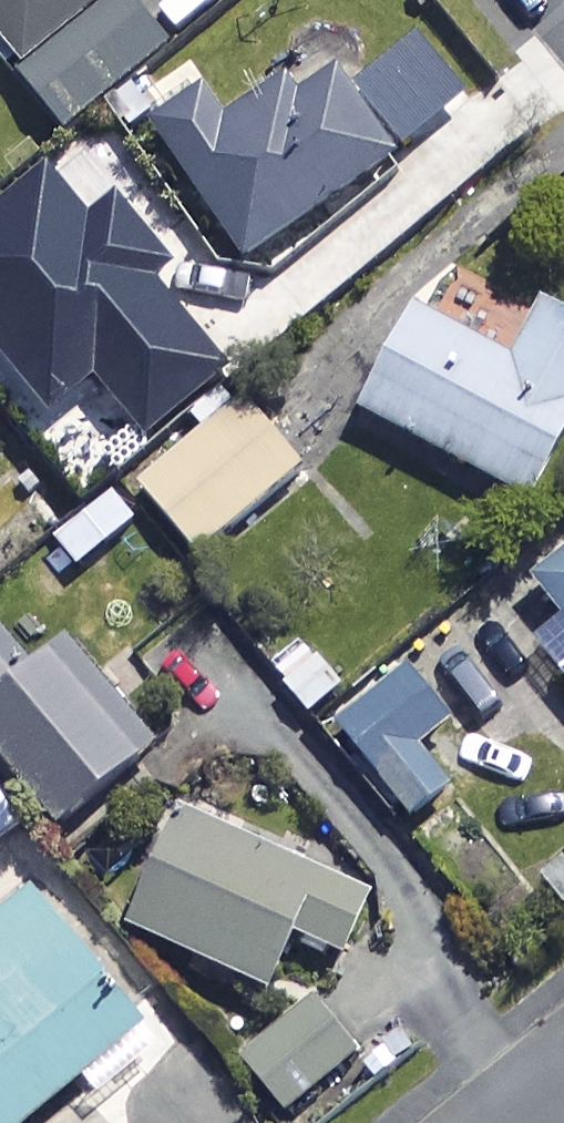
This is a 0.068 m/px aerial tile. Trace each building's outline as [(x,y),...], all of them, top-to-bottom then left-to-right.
[(82,132),(178,52),(136,0),(0,0),(0,33),(82,132)] [(356,75),(400,135),(464,89),(420,28),(356,75)] [(394,154),(333,65),(296,91),(284,74),(225,114),(206,85),(151,123),(243,258),(394,154)] [(229,361),(156,270),(172,258),(117,190),(80,219),(38,166),(0,196),(0,355),(47,414),(96,375),(141,431),(229,361)] [(553,310),(521,368),(428,317),(373,418),(537,507),(563,457),(563,316),(553,310)] [(307,476),(246,400),(143,484),(205,560),(307,476)] [(143,528),(119,497),(61,541),(84,572),(143,528)] [(546,593),(563,612),(563,576),(546,593)] [(545,652),(563,672),(563,634),(545,652)] [(11,638),(0,647),(0,753),(69,832),(162,752),(75,651),(45,678),(11,638)] [(459,727),(407,663),(329,726),(412,830),(460,791),(428,752),(459,727)] [(539,766),(467,819),(526,899),(563,871),(563,800),(539,766)] [(380,901),(188,817),(137,932),(279,995),(304,938),(354,960),(380,901)] [(40,897),(0,930),(0,991),(7,1000),(0,1005),(0,1122),(43,1122),(152,1035),(40,897)] [(365,1057),(319,1003),(249,1062),(294,1116),(365,1057)]
